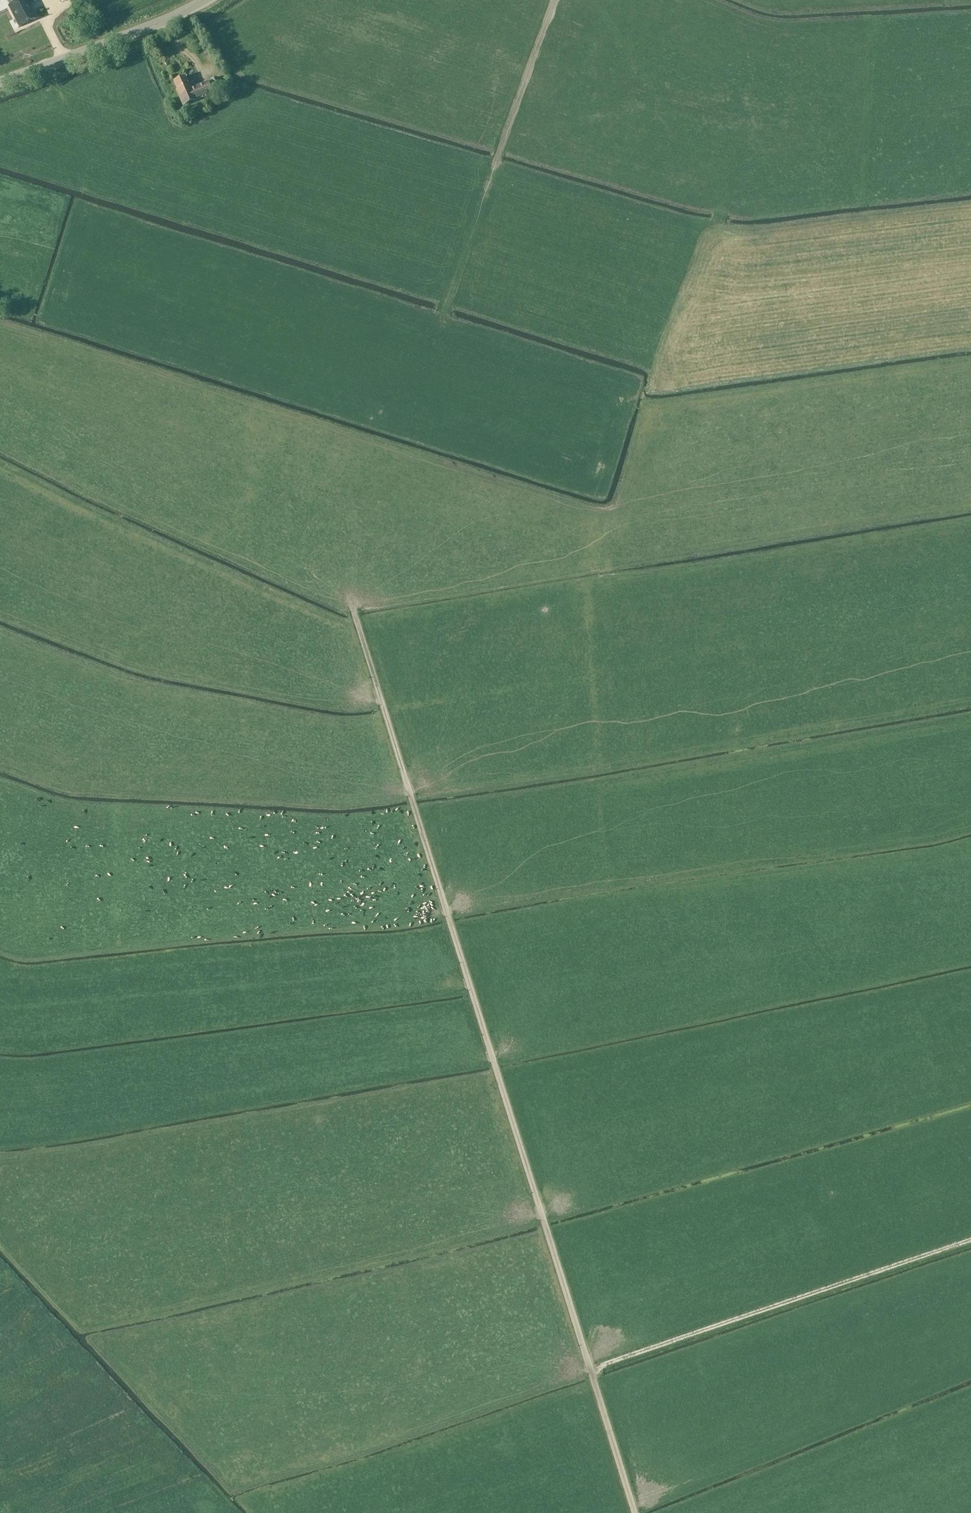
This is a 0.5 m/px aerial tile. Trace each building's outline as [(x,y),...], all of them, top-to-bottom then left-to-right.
[(17,3),(10,7),(20,27),(36,19),(28,4),(36,0),(16,0),(17,3)] [(197,101),(212,94),(207,82),(196,86),(194,82),(189,84),(185,76),(173,82),(177,91),(176,91),(183,107),(197,101)] [(221,88),(216,77),(210,80),(215,90),(221,88)] [(176,114),(179,121),(185,119),(183,112),(176,114)]
